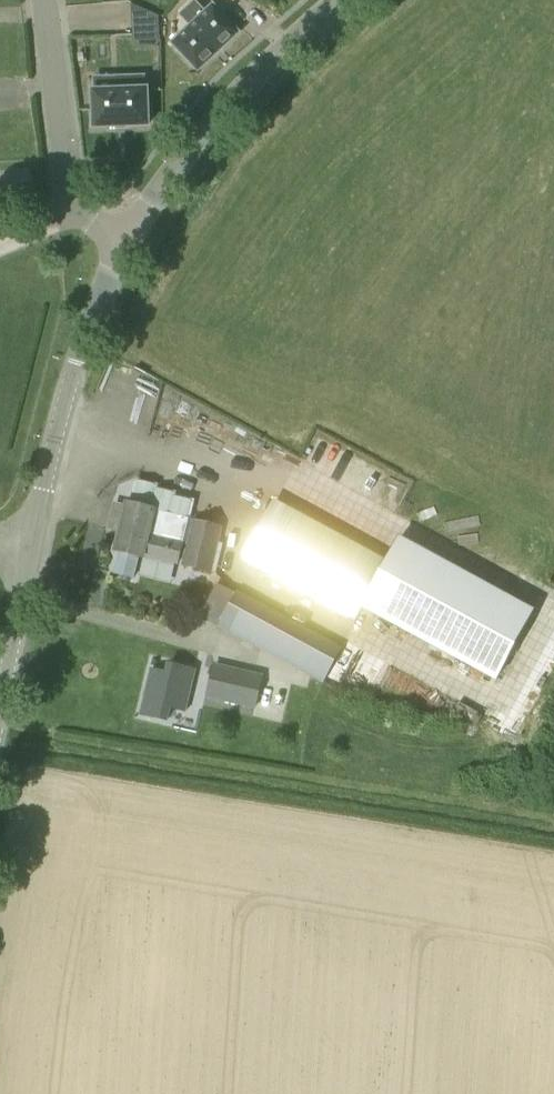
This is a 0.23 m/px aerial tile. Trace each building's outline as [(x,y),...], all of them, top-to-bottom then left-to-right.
[(170,43),(198,73),(241,33),(213,3),(170,43)] [(120,88),(90,89),(92,130),(151,128),(149,87),(146,87),(146,75),(119,76),(120,88)] [(134,580),(140,557),(143,558),(144,554),(178,562),(192,500),(173,496),(174,493),(155,488),(156,485),(137,481),(131,505),(127,504),(126,507),(118,505),(112,529),(121,531),(116,552),(118,552),(113,575),(134,580)] [(387,561),(274,500),(242,559),(354,620),(361,608),(496,682),(535,610),(400,537),(387,561)] [(213,573),(223,526),(191,520),(181,566),(213,573)] [(343,647),(237,590),(217,626),(323,684),(343,647)] [(149,666),(138,719),(168,724),(171,709),(188,712),(197,665),(167,659),(165,670),(149,666)] [(262,677),(232,670),(224,700),(255,707),(262,677)]
